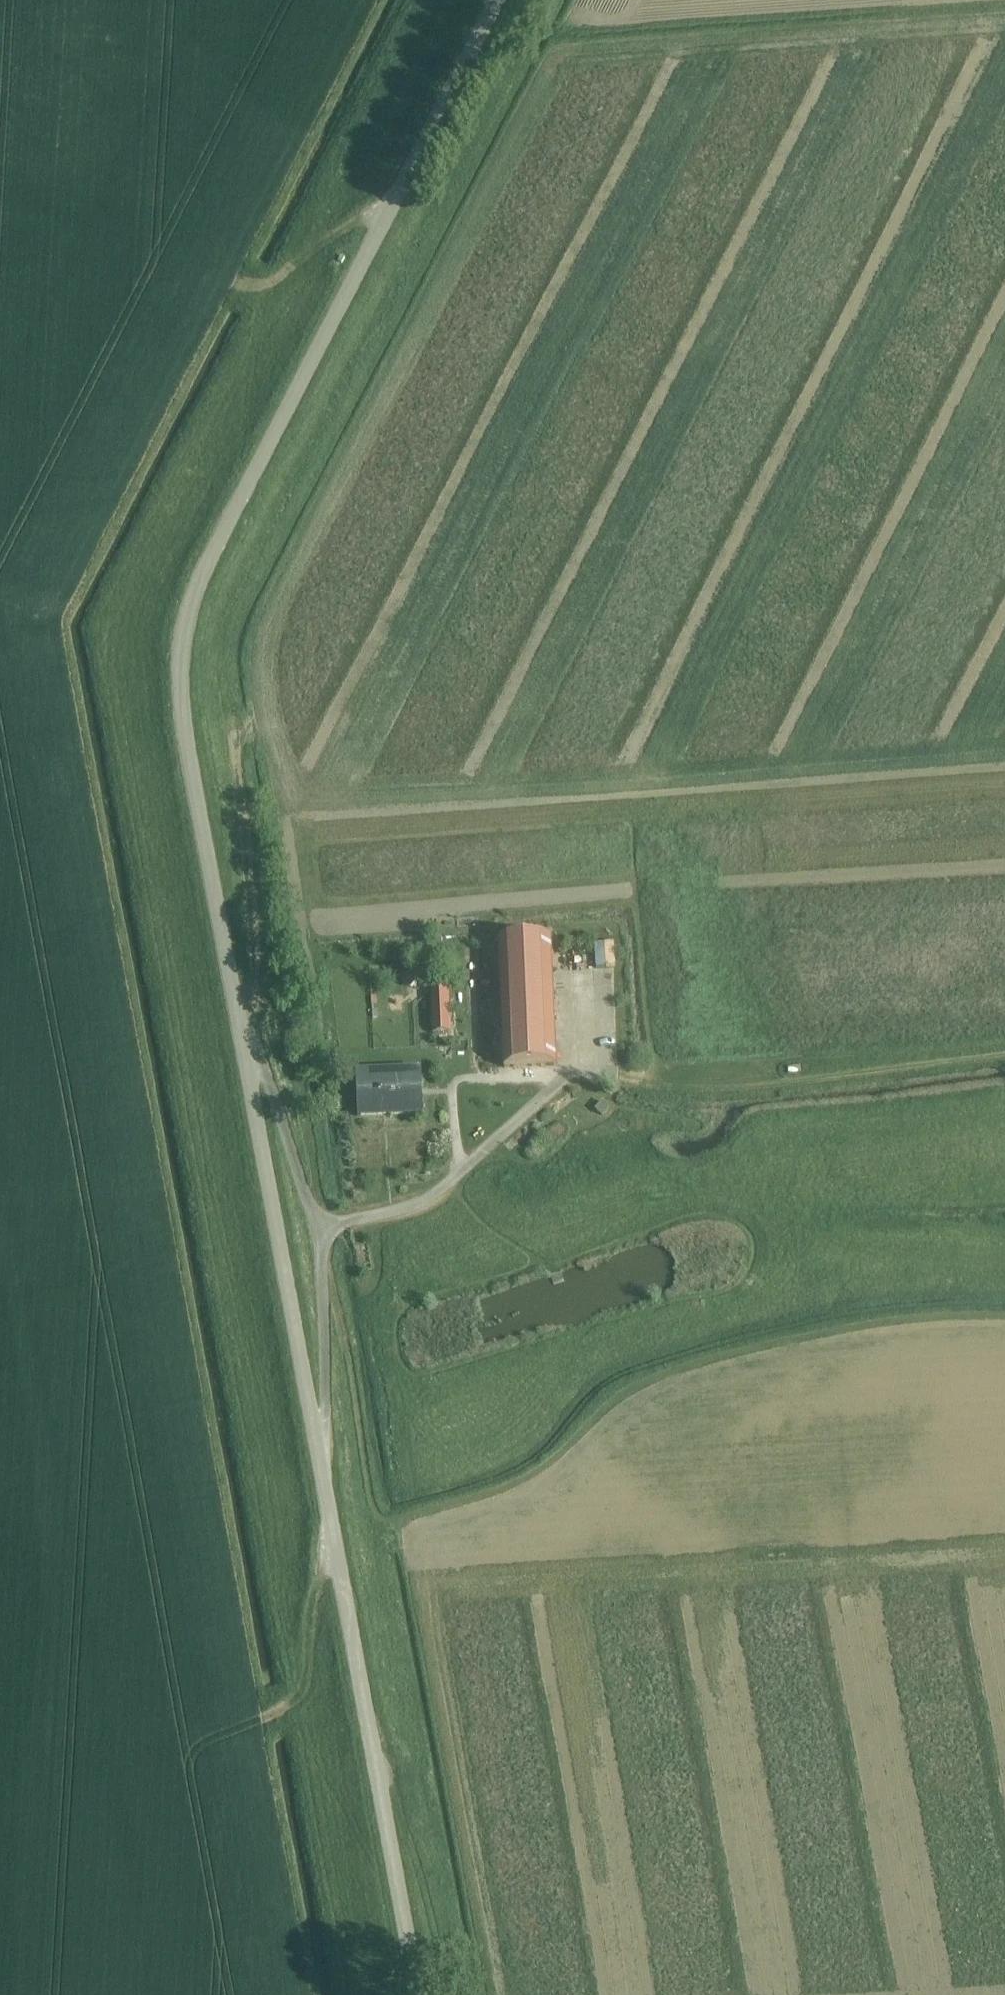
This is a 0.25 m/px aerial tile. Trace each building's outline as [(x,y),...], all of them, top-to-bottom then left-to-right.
[(505,1068),(557,1066),(551,938),(499,941),(505,1068)] [(434,1034),(451,1033),(448,982),(432,983),(434,1034)] [(361,1117),(421,1114),(419,1071),(359,1074),(361,1117)] [(603,1103),(597,1110),(603,1115),(609,1108),(603,1103)]
